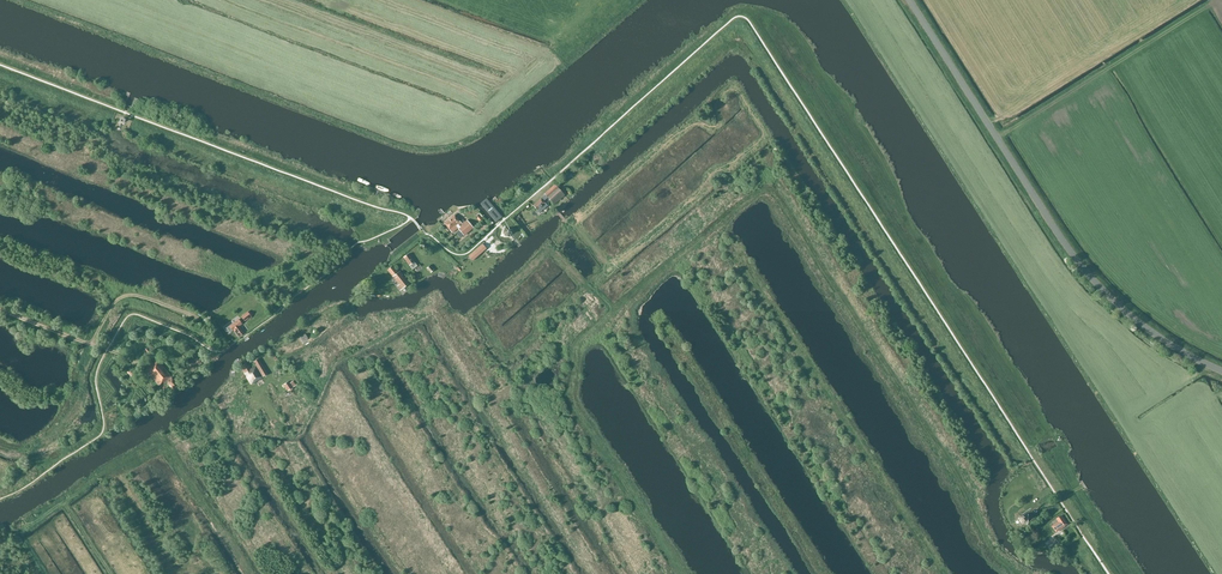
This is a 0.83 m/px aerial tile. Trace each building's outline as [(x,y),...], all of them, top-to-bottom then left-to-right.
[(554,205),(563,197),(564,195),(555,185),(545,194),(541,198),(534,205),(537,210),(539,213),(547,206),(545,203),(544,201),(548,197),(554,205)] [(444,224),(452,233),(458,229),(459,230),(463,235),(464,236),(474,228),(467,220),(462,224),(455,215),(444,224)] [(484,245),(470,257),(474,261),(487,249),(484,245)] [(414,262),(409,254),(403,257),(409,266),(412,270),(417,266),(414,262)] [(401,291),(409,284),(400,272),(398,273),(393,266),(388,270),(393,277),(399,285),(397,286),(401,291)] [(241,317),(244,322),(248,319),(249,320),(252,318),(248,312),(241,317)] [(234,330),(239,337),(244,333),(239,326),(242,324),(239,319),(230,326),(233,331),(234,330)] [(300,337),(303,342),(306,340),(307,341),(309,340),(305,334),(300,337)] [(267,374),(258,359),(254,362),(263,376),(267,374)] [(163,382),(164,383),(171,377),(168,373),(158,360),(146,370),(159,386),(163,382)] [(248,366),(246,363),(242,366),(243,368),(241,369),(251,384),(263,377),(256,366),(251,369),(249,366),(248,366)] [(174,389),(175,390),(179,387),(172,378),(168,381),(168,382),(167,383),(172,390),(174,389)] [(292,388),(288,381),(284,384),(288,391),(292,388)] [(1056,532),(1067,525),(1061,516),(1056,519),(1059,522),(1052,526),(1056,532)] [(1049,546),(1053,552),(1061,546),(1057,540),(1049,546)]
